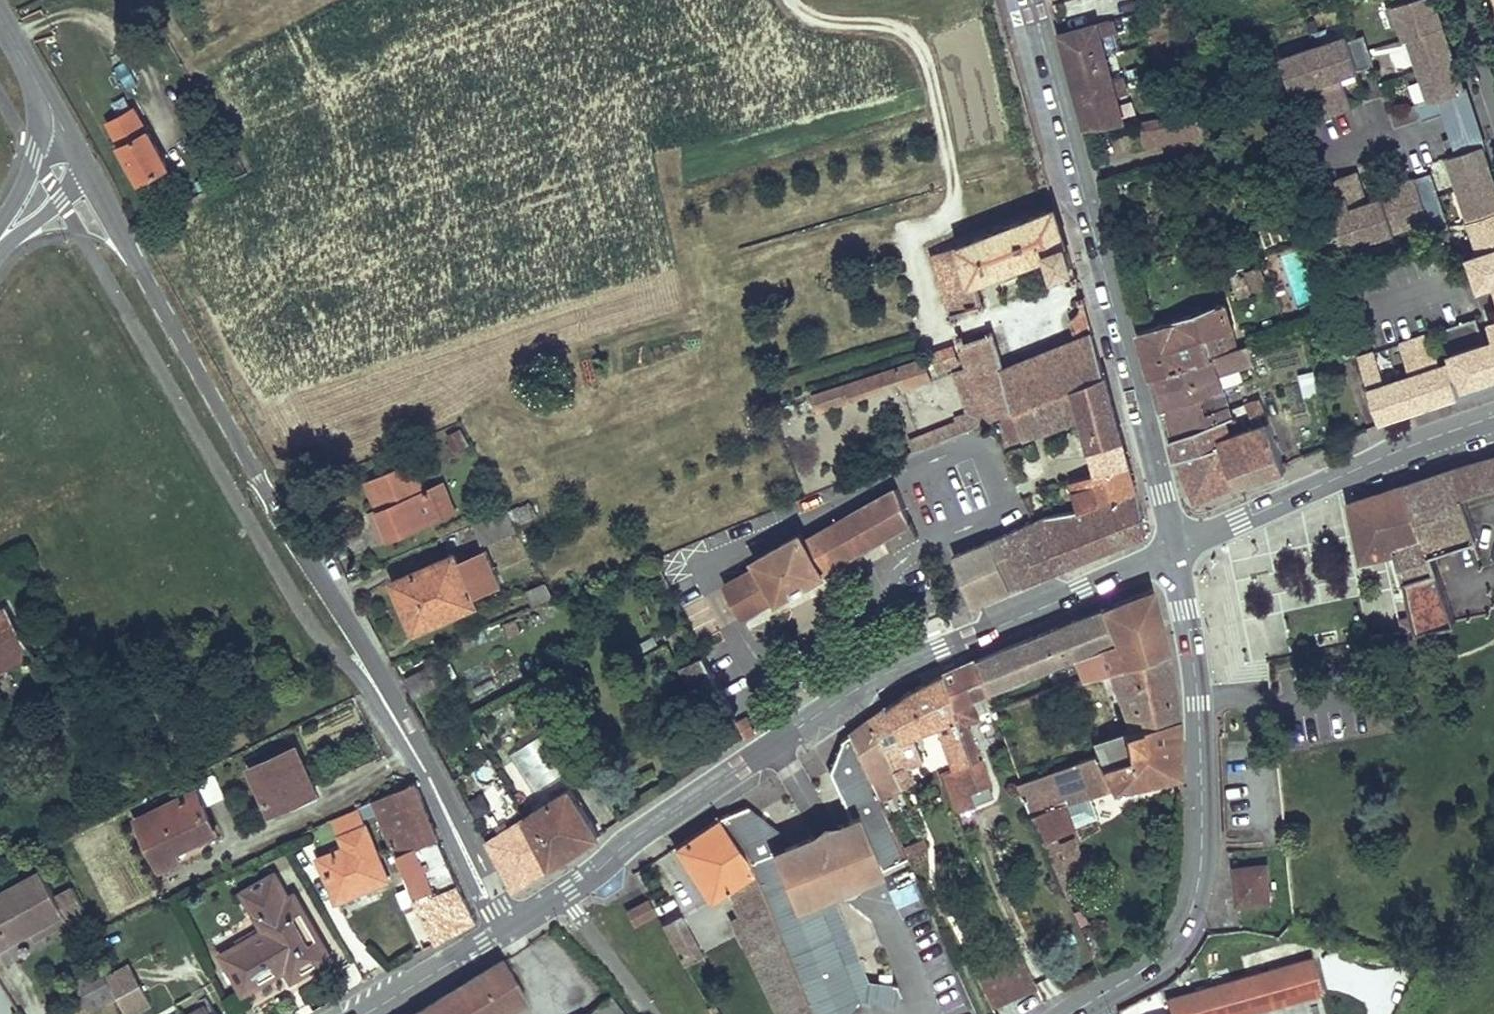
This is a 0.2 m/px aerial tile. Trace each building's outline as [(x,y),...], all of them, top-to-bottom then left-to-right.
[(1400,2),(1390,6),(1397,27),(1403,24),(1408,38),(1412,37),(1432,100),(1418,104),(1423,121),(1466,107),(1462,91),(1466,90),(1436,0),(1400,0),(1400,2)] [(1108,16),(1059,25),(1088,131),(1163,117),(1196,110),(1194,102),(1168,105),(1166,98),(1147,101),(1145,95),(1130,99),(1108,16)] [(1348,36),(1283,58),(1294,91),(1310,86),(1317,84),(1318,88),(1312,90),(1321,118),(1353,107),(1344,80),(1338,82),(1337,77),(1342,75),(1375,65),(1365,36),(1349,41),(1348,36)] [(128,60),(116,64),(124,87),(135,84),(128,60)] [(1387,107),(1397,127),(1414,119),(1404,98),(1387,107)] [(135,107),(109,121),(122,143),(120,144),(140,181),(148,175),(152,181),(164,176),(160,169),(169,164),(149,129),(148,130),(135,107)] [(1196,110),(1163,117),(1167,141),(1200,134),(1196,110)] [(1445,140),(1482,251),(1471,255),(1481,286),(1493,281),(1492,276),(1493,276),(1493,176),(1483,144),(1479,146),(1474,130),(1445,140)] [(1337,222),(1316,229),(1321,243),(1323,249),(1325,255),(1429,220),(1433,232),(1450,227),(1432,174),(1380,192),(1383,199),(1368,204),(1362,205),(1360,200),(1366,198),(1357,172),(1340,177),(1341,180),(1343,186),(1327,192),(1337,222)] [(1343,186),(1341,180),(1325,186),(1327,192),(1343,186)] [(1057,208),(934,254),(955,321),(959,319),(958,314),(982,306),(987,307),(979,279),(1053,253),(1058,273),(1064,274),(1071,279),(1074,284),(1078,283),(1057,208)] [(1259,266),(1247,270),(1254,292),(1266,288),(1259,266)] [(1247,270),(1234,274),(1241,296),(1254,292),(1247,270)] [(965,336),(960,337),(963,346),(970,368),(957,373),(969,413),(957,417),(958,421),(911,439),(916,451),(992,420),(1017,409),(1040,400),(1104,373),(1083,299),(1080,299),(1080,304),(1076,313),(1072,319),(1078,339),(1006,367),(995,328),(990,329),(991,332),(966,340),(965,336)] [(1175,319),(1140,329),(1153,376),(1238,348),(1226,302),(1175,319)] [(1343,309),(1335,311),(1336,319),(1345,316),(1343,309)] [(1358,355),(1377,414),(1387,411),(1389,417),(1426,404),(1424,399),(1434,396),(1444,393),(1445,398),(1465,392),(1463,387),(1493,378),(1493,345),(1485,348),(1483,342),(1476,318),(1444,328),(1455,360),(1441,365),(1430,333),(1400,342),(1411,374),(1384,383),(1374,350),(1358,355)] [(1485,348),(1493,345),(1493,338),(1483,342),(1485,348)] [(1238,348),(1153,376),(1161,409),(1201,396),(1224,389),(1219,373),(1254,362),(1249,344),(1238,348)] [(926,359),(898,369),(900,377),(904,390),(932,381),(926,359)] [(898,369),(878,376),(881,383),(900,377),(898,369)] [(1104,373),(1040,400),(1051,428),(1085,414),(1092,449),(1122,440),(1104,373)] [(878,376),(815,398),(820,413),(855,401),(853,396),(882,387),(881,383),(878,376)] [(1224,389),(1201,396),(1206,411),(1229,404),(1225,389),(1224,389)] [(1434,396),(1436,401),(1445,398),(1444,393),(1434,396)] [(1201,396),(1161,409),(1169,439),(1216,421),(1233,415),(1230,408),(1229,404),(1206,411),(1201,396)] [(1424,399),(1426,404),(1436,401),(1434,396),(1424,399)] [(1261,397),(1247,401),(1252,414),(1266,410),(1261,397)] [(1040,400),(1017,409),(1028,437),(1051,428),(1040,400)] [(1017,409),(992,420),(1001,443),(1014,437),(1016,441),(1028,437),(1017,409)] [(1387,411),(1377,414),(1379,420),(1389,417),(1387,411)] [(1216,421),(1169,439),(1175,460),(1178,457),(1196,499),(1234,485),(1236,488),(1286,469),(1284,464),(1269,421),(1221,437),(1216,421)] [(1122,440),(1092,449),(1097,473),(1129,464),(1122,440)] [(1410,485),(1434,552),(1480,537),(1465,496),(1493,487),(1493,457),(1410,485)] [(412,463),(368,482),(379,509),(384,522),(378,525),(385,541),(442,517),(431,490),(424,493),(412,463)] [(1097,473),(1073,480),(1082,509),(1137,492),(1129,464),(1097,473)] [(441,485),(431,490),(442,517),(453,512),(441,485)] [(1410,485),(1352,504),(1363,559),(1388,553),(1401,600),(1412,598),(1408,579),(1440,568),(1434,552),(1410,485)] [(760,567),(725,587),(743,617),(778,597),(779,600),(825,574),(823,571),(912,521),(898,488),(806,542),(801,534),(756,560),(760,567)] [(1043,491),(1023,497),(1031,516),(1033,521),(1052,513),(1043,491)] [(992,538),(954,553),(971,597),(974,602),(1013,586),(1007,572),(1018,568),(1024,582),(1148,532),(1137,492),(1082,509),(1033,521),(1026,524),(1003,533),(1007,542),(995,546),(992,538)] [(379,509),(372,511),(378,525),(384,522),(379,509)] [(1023,518),(1026,524),(1033,521),(1031,516),(1023,518)] [(1007,542),(1003,533),(992,538),(995,546),(1007,542)] [(455,554),(395,580),(415,630),(476,603),(474,594),(490,587),(500,582),(486,551),(459,563),(455,554)] [(1018,568),(1007,572),(1013,586),(1024,582),(1018,568)] [(1440,568),(1408,579),(1412,598),(1416,616),(1419,628),(1458,620),(1440,568)] [(532,587),(538,601),(552,595),(545,581),(532,587)] [(500,582),(490,587),(494,596),(504,592),(500,582)] [(725,587),(683,611),(699,643),(743,617),(725,587)] [(1152,589),(1104,609),(1116,639),(1071,658),(1083,678),(1111,669),(1167,650),(1152,589)] [(33,653),(7,606),(0,610),(0,672),(33,653)] [(1104,609),(977,661),(987,692),(1071,658),(1116,639),(1104,609)] [(508,621),(513,631),(524,627),(520,616),(508,621)] [(1416,616),(1403,618),(1405,631),(1419,628),(1416,616)] [(1167,650),(1111,669),(1131,726),(1177,716),(1167,650)] [(704,654),(682,665),(712,721),(732,711),(704,654)] [(1253,672),(1267,675),(1271,659),(1257,655),(1253,672)] [(977,661),(941,676),(950,707),(956,725),(975,718),(969,701),(988,695),(987,692),(977,661)] [(908,693),(872,719),(901,788),(911,784),(904,768),(922,761),(911,734),(937,723),(952,768),(968,762),(956,725),(950,707),(941,676),(908,693)] [(1020,782),(1016,784),(1054,872),(1066,898),(1075,894),(1070,881),(1055,847),(1050,835),(1071,827),(1064,805),(1112,789),(1179,772),(1177,716),(1131,726),(1123,728),(1123,730),(1093,742),(1098,753),(1020,782)] [(746,719),(739,723),(746,738),(753,732),(746,719)] [(872,719),(848,736),(878,799),(901,788),(872,719)] [(720,818),(724,824),(748,858),(754,873),(769,909),(786,953),(811,1013),(843,1013),(850,993),(817,898),(831,891),(831,888),(862,876),(863,879),(881,871),(880,869),(907,857),(903,848),(878,799),(848,736),(837,743),(839,745),(826,771),(849,820),(838,825),(839,829),(809,842),(808,840),(794,846),(748,804),(720,818)] [(523,770),(546,769),(545,742),(522,743),(523,770)] [(296,747),(253,766),(273,812),(290,804),(287,798),(315,786),(296,747)] [(466,774),(455,780),(461,790),(471,782),(466,774)] [(216,777),(195,786),(198,791),(206,807),(225,798),(216,777)] [(402,787),(375,800),(385,822),(398,853),(440,837),(426,806),(415,782),(402,787)] [(315,786),(287,798),(290,804),(293,809),(320,797),(315,786)] [(570,788),(527,816),(553,866),(600,835),(570,788)] [(198,791),(138,819),(162,868),(182,858),(177,848),(217,829),(206,807),(198,791)] [(526,817),(488,842),(515,891),(553,866),(527,816),(526,817)] [(720,818),(676,846),(712,900),(728,889),(754,873),(748,858),(724,824),(720,818)] [(349,846),(322,858),(330,876),(343,871),(353,893),(387,878),(365,828),(345,837),(349,846)] [(440,837),(398,853),(413,885),(418,898),(460,883),(440,837)] [(925,838),(903,848),(907,857),(917,854),(930,848),(925,838)] [(1071,841),(1055,847),(1070,881),(1085,874),(1071,841)] [(1267,864),(1236,867),(1240,904),(1271,901),(1267,864)] [(343,871),(330,876),(340,899),(353,893),(343,871)] [(754,873),(728,889),(744,922),(769,909),(754,873)] [(266,930),(225,953),(246,989),(287,966),(294,977),(330,956),(294,895),(287,899),(274,874),(244,892),(266,930)] [(413,885),(400,891),(406,906),(420,901),(437,941),(476,920),(460,883),(418,898),(413,885)] [(859,974),(831,891),(817,898),(850,993),(885,1002),(894,993),(888,982),(859,974)] [(648,903),(631,912),(636,922),(653,912),(648,903)] [(744,922),(755,944),(749,948),(781,1013),(811,1013),(786,953),(769,909),(744,922)] [(681,916),(663,925),(684,965),(702,954),(681,916)] [(39,939),(54,930),(50,923),(35,931),(39,939)] [(1019,950),(974,970),(992,1008),(1038,988),(1019,950)] [(413,1013),(500,1013),(524,999),(525,995),(504,959),(413,1013)] [(101,967),(75,980),(91,1011),(117,997),(101,967)] [(152,978),(117,997),(124,1009),(152,995),(156,1001),(170,994),(163,981),(155,984),(152,978)] [(961,979),(936,987),(945,1013),(973,1013),(961,979)] [(1119,1009),(1120,1013),(1269,1013),(1271,1013),(1273,984),(1254,981),(1213,987),(1170,997),(1167,984),(1119,1009)] [(588,1013),(615,1013),(604,1001),(588,1013)] [(708,1009),(711,1013),(713,1013),(718,1011),(715,1005),(708,1009)]
